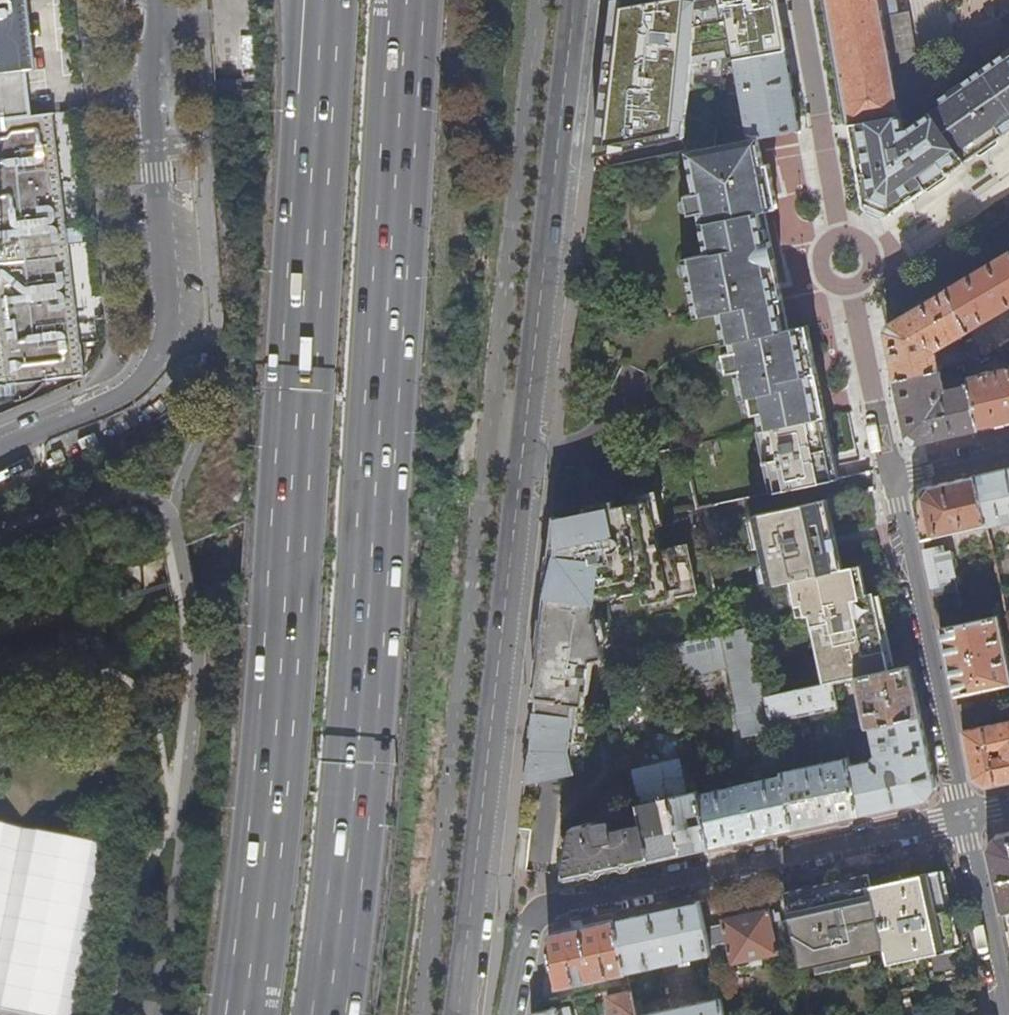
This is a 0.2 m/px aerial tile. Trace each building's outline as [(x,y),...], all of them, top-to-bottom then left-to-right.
[(26,72),(37,71),(28,0),(0,0),(0,401),(9,398),(17,398),(17,402),(23,402),(28,400),(33,397),(38,393),(42,389),(46,383),(58,381),(82,378),(51,115),(32,117),(26,72)] [(599,135),(679,120),(688,147),(716,142),(719,91),(720,80),(689,78),(691,58),(729,51),(729,54),(736,52),(743,20),(747,0),(614,0),(612,17),(606,73),(602,109),(599,135)] [(850,123),(902,113),(898,90),(885,13),(898,11),(896,0),(827,0),(850,123)] [(909,9),(898,11),(885,13),(898,90),(923,85),(909,9)] [(902,113),(850,123),(856,152),(862,151),(865,167),(859,168),(866,204),(889,215),(944,177),(983,150),(980,144),(1002,129),(1005,134),(1008,131),(1008,48),(904,122),(902,113)] [(760,135),(801,128),(795,90),(788,49),(780,50),(744,57),(737,58),(750,137),(760,135)] [(750,137),(689,148),(696,190),(686,192),(690,212),(699,210),(707,250),(685,255),(696,314),(717,310),(723,340),(729,340),(730,349),(721,350),(725,371),(733,369),(738,396),(746,394),(750,413),(755,412),(758,429),(759,429),(822,415),(823,415),(817,383),(806,325),(787,328),(777,271),(766,211),(780,208),(772,163),(765,164),(764,155),(760,135),(750,137)] [(948,289),(969,329),(970,330),(972,329),(972,327),(1008,305),(1008,252),(979,270),(948,289)] [(893,354),(899,378),(941,369),(937,352),(929,350),(930,344),(940,346),(969,329),(948,289),(892,323),(889,332),(893,354)] [(1008,351),(1008,341),(997,348),(1002,355),(1008,351)] [(990,371),(990,369),(980,371),(981,373),(969,376),(970,380),(979,424),(1008,417),(1008,366),(990,371)] [(939,433),(979,424),(970,380),(967,380),(968,384),(951,388),(946,397),(941,394),(945,388),(941,369),(899,378),(910,431),(922,437),(939,433)] [(951,388),(945,388),(941,394),(946,397),(951,388)] [(828,441),(822,415),(759,429),(772,491),(835,478),(833,469),(828,441)] [(1004,468),(922,487),(914,500),(922,539),(1008,519),(1008,467),(1004,468)] [(770,584),(790,579),(843,567),(843,564),(836,566),(833,550),(832,546),(825,547),(823,537),(830,536),(821,499),(754,513),(770,584)] [(576,767),(573,756),(584,699),(591,700),(592,689),(594,689),(597,655),(607,655),(605,618),(607,593),(652,591),(653,610),(707,603),(698,553),(673,556),(665,508),(628,513),(627,502),(597,505),(596,509),(577,516),(567,514),(561,553),(563,553),(559,582),(557,581),(539,696),(546,696),(544,706),(538,705),(533,733),(540,734),(538,746),(532,745),(528,770),(543,771),(544,776),(576,767)] [(942,543),(925,547),(929,566),(934,593),(958,588),(950,549),(944,550),(942,543)] [(825,679),(825,681),(832,680),(855,675),(890,667),(883,635),(874,591),(861,594),(854,564),(843,567),(790,579),(796,604),(802,603),(804,614),(809,613),(818,650),(825,648),(832,677),(825,679)] [(941,626),(949,665),(956,694),(1008,683),(1008,663),(999,614),(941,626)] [(676,641),(665,643),(673,677),(729,665),(738,710),(736,710),(739,727),(742,726),(744,735),(760,731),(767,765),(773,764),(773,766),(782,764),(772,720),(767,694),(752,624),(722,631),(726,651),(680,660),(676,641)] [(910,662),(890,667),(855,675),(865,723),(869,722),(921,711),(916,688),(910,662)] [(825,681),(767,694),(772,720),(785,717),(786,724),(801,720),(800,714),(811,711),(813,718),(826,714),(825,708),(837,706),(832,680),(825,681)] [(1008,780),(1008,718),(987,723),(982,698),(958,703),(973,777),(985,785),(1008,780)] [(930,756),(921,711),(869,722),(875,751),(873,757),(849,762),(860,813),(895,805),(927,798),(936,785),(930,756)] [(824,821),(860,813),(849,762),(847,755),(825,760),(823,755),(818,757),(819,761),(783,769),(784,773),(794,827),(824,821)] [(751,836),(794,827),(784,773),(698,792),(709,846),(751,836)] [(680,852),(709,846),(698,792),(697,789),(638,801),(642,821),(650,859),(680,852)] [(608,868),(650,859),(642,821),(612,828),(610,817),(573,825),(563,878),(608,868)] [(97,846),(0,829),(0,1013),(11,1014),(68,1014),(97,846)] [(1002,910),(1008,909),(1008,833),(996,835),(989,848),(1002,910)] [(908,876),(872,884),(886,948),(889,963),(959,948),(942,868),(908,876)] [(803,889),(785,893),(801,967),(886,948),(872,884),(872,883),(855,887),(853,877),(851,878),(853,884),(842,887),(840,880),(830,883),(824,884),(826,891),(818,893),(816,886),(815,886),(816,892),(805,895),(803,889)] [(654,910),(616,918),(627,972),(711,953),(706,927),(700,900),(654,910)] [(724,923),(706,927),(711,953),(714,963),(732,959),(732,963),(735,962),(741,967),(750,964),(752,959),(779,952),(773,921),(782,919),(780,912),(775,913),(774,909),(770,910),(769,907),(739,914),(723,918),(724,923)] [(552,933),(549,947),(557,986),(621,972),(624,985),(622,985),(624,993),(614,995),(613,987),(607,988),(612,1014),(637,1014),(627,972),(616,918),(580,927),(552,933)] [(711,985),(714,998),(637,1014),(725,1014),(718,983),(711,985)] [(558,1009),(559,1014),(572,1014),(570,1006),(558,1009)] [(532,1014),(559,1014),(558,1009),(557,1007),(531,1012),(532,1014)]
